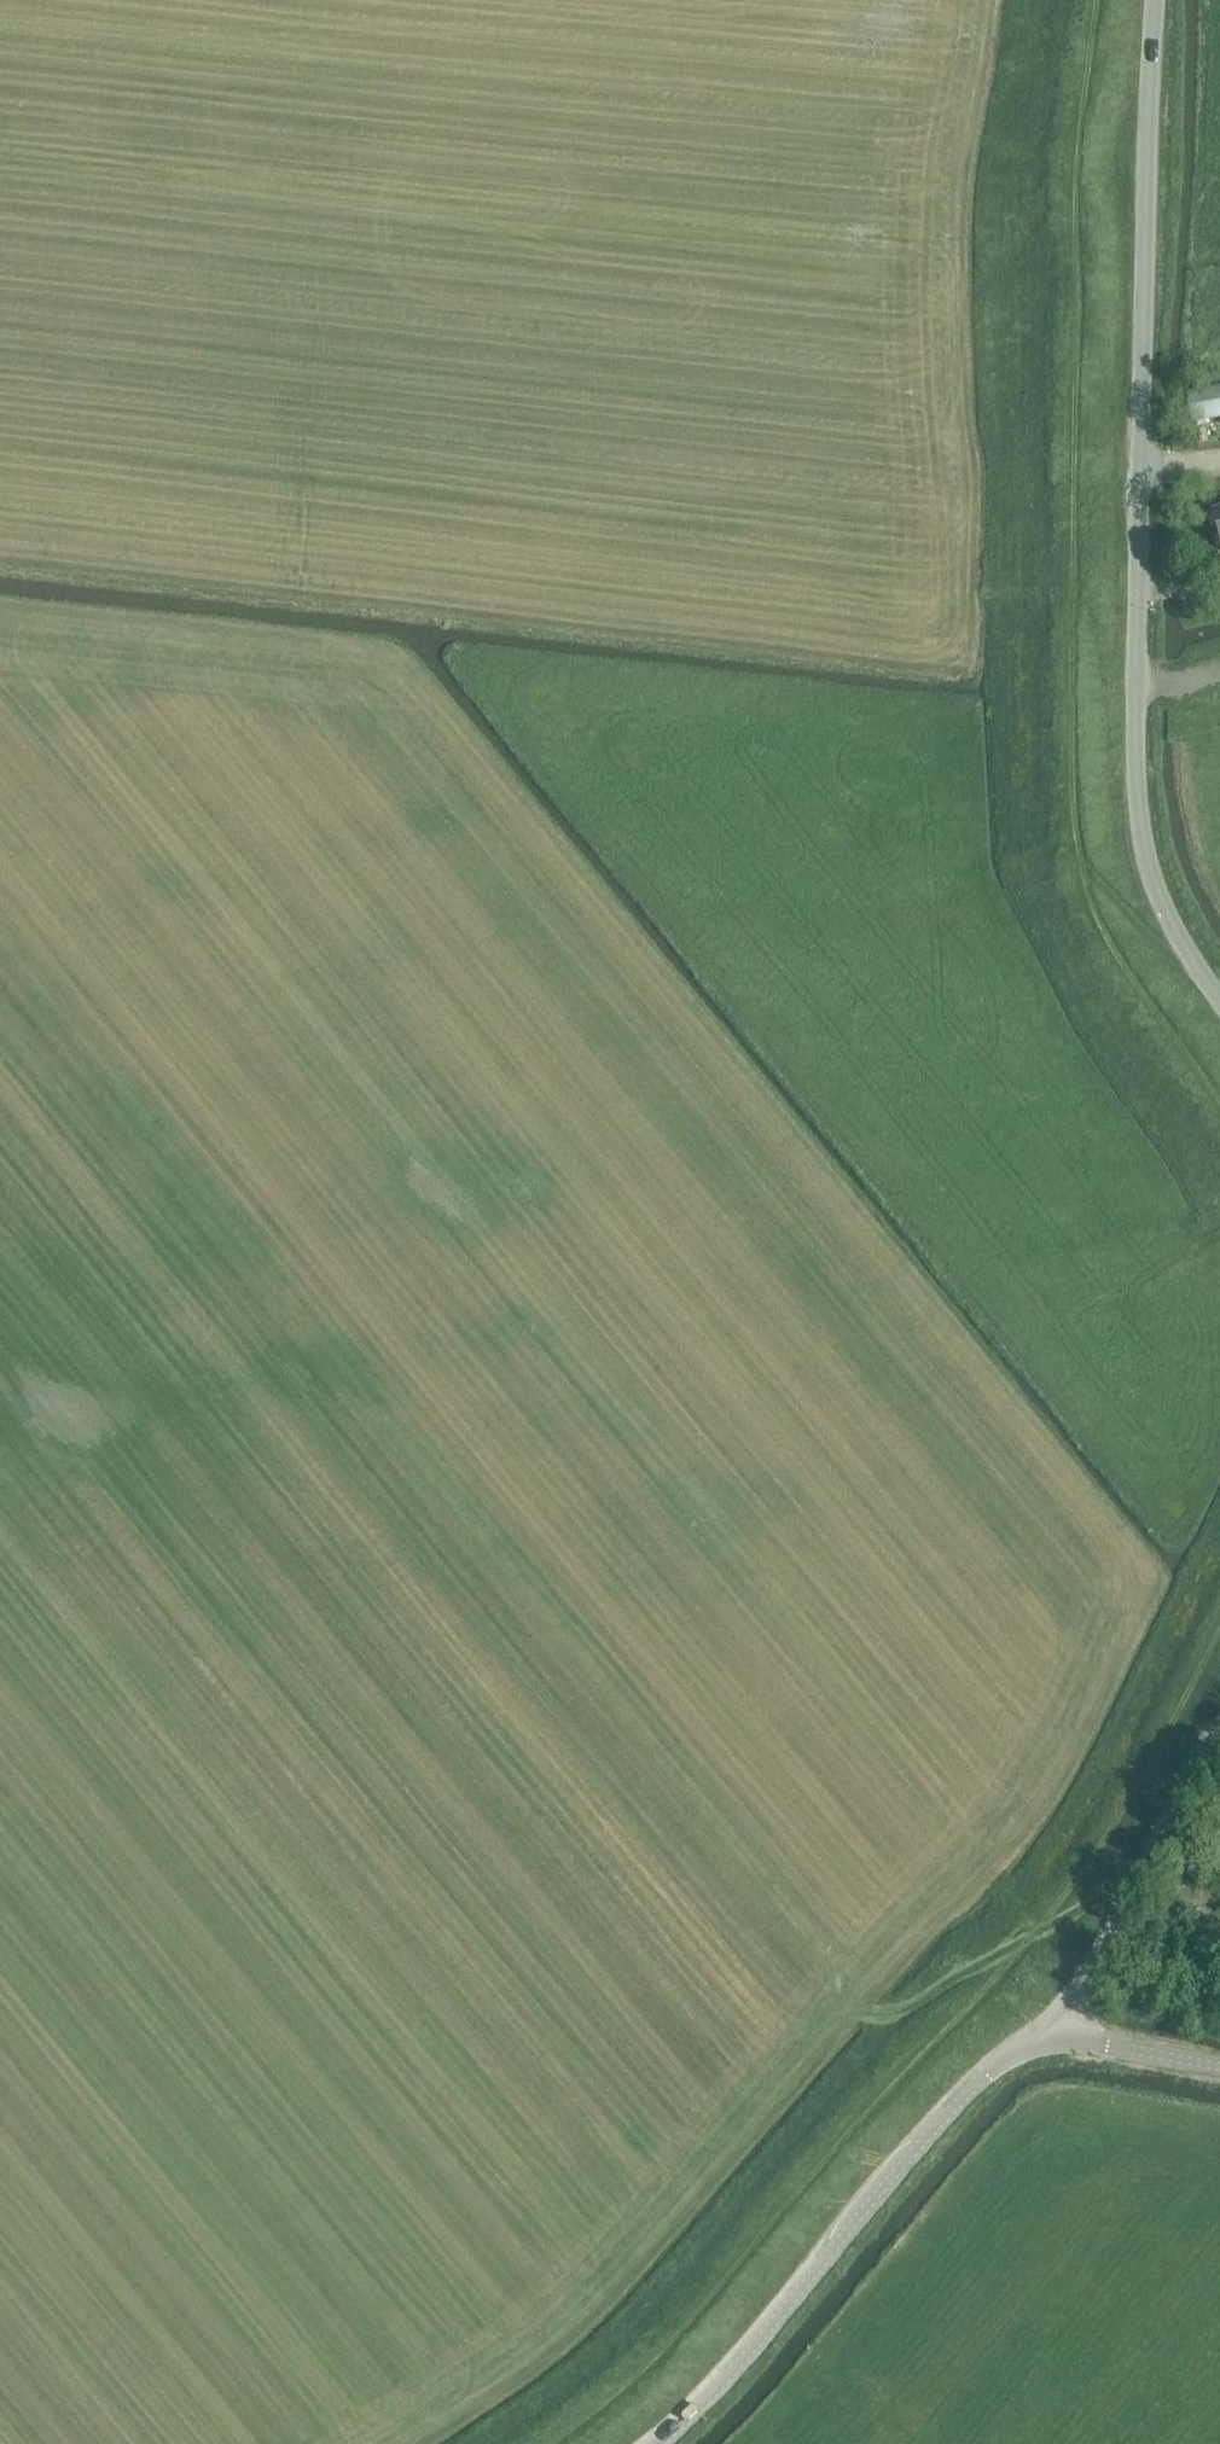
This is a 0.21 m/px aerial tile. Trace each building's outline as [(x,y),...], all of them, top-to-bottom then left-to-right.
[(1188,393),(1193,422),(1219,417),(1219,387),(1188,393)]
